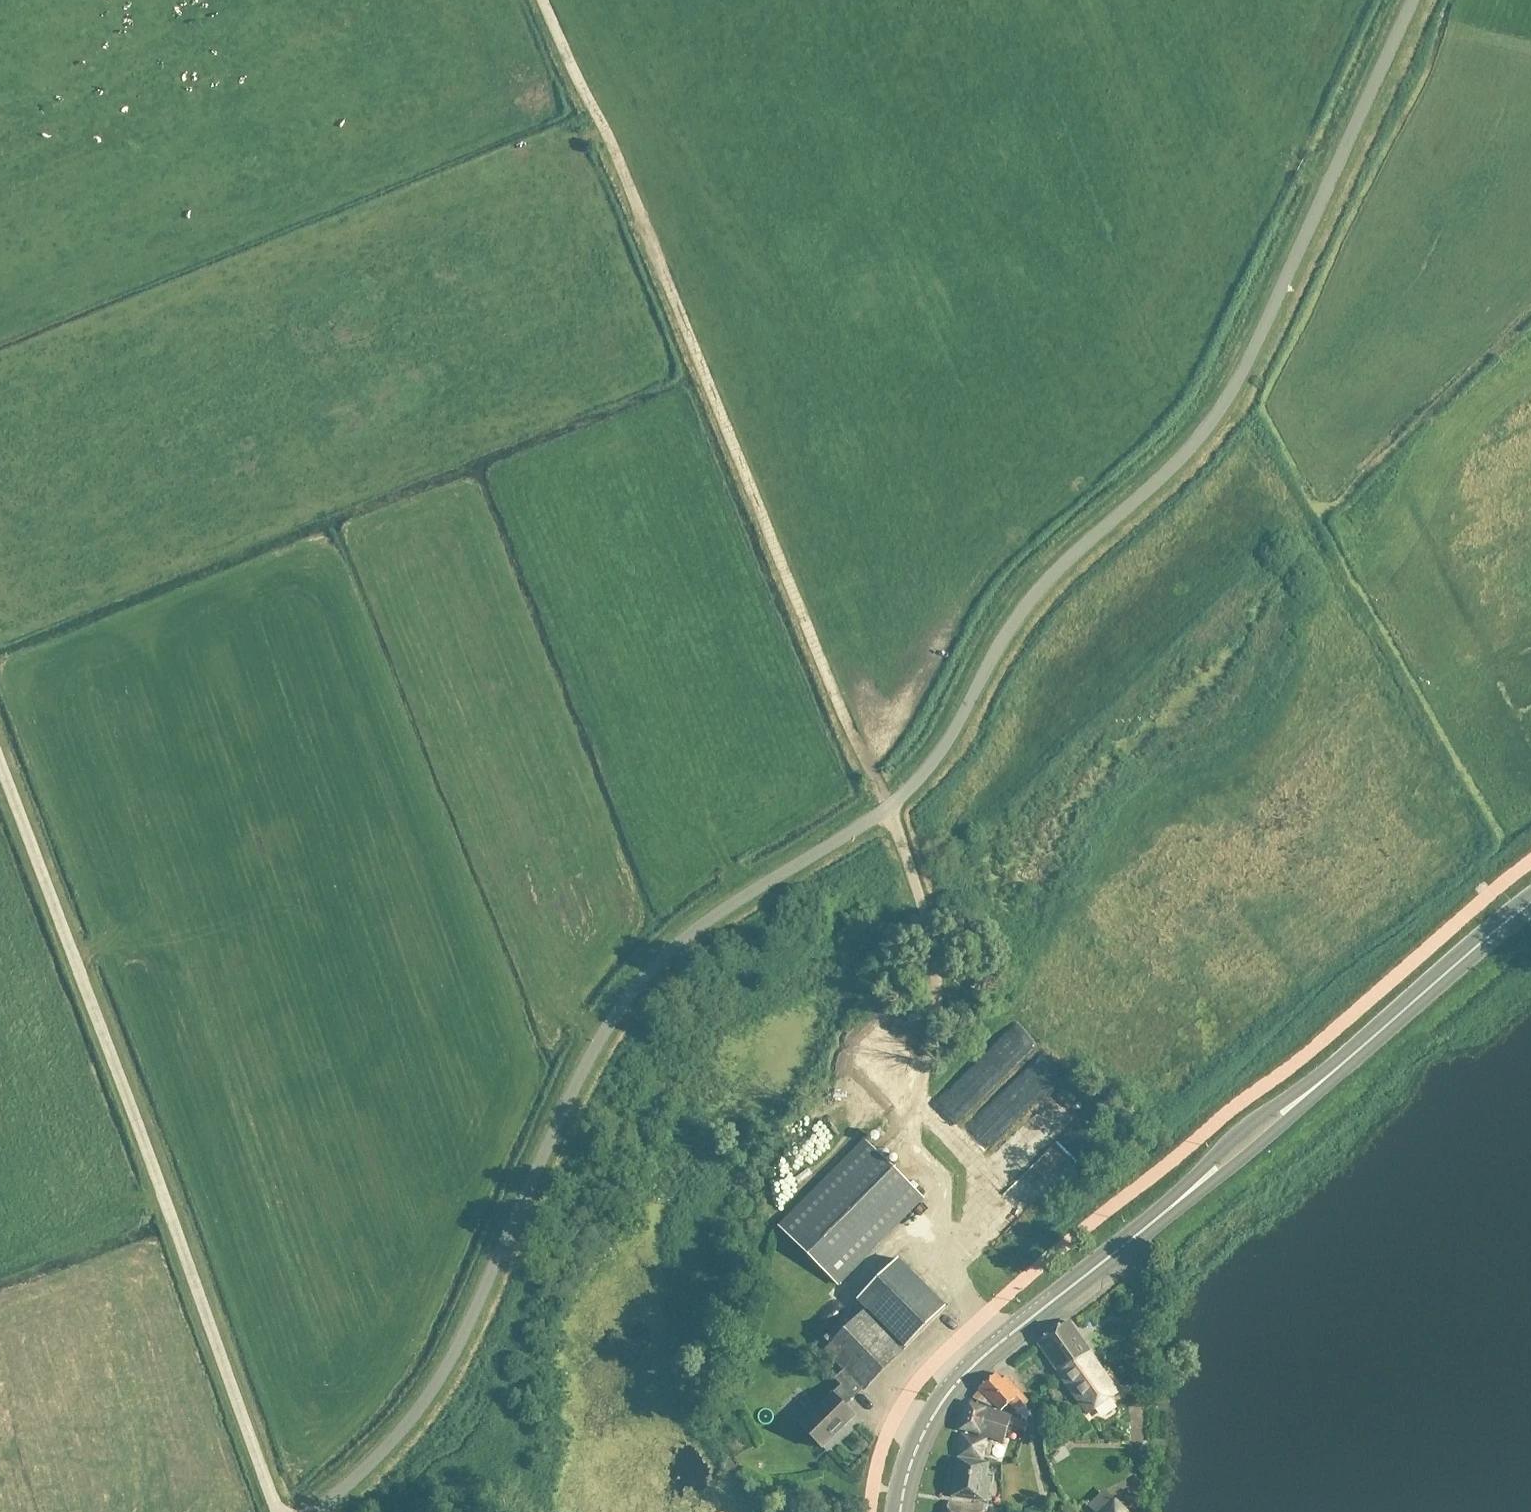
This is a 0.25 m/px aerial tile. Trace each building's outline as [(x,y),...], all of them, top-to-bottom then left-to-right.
[(1011,1030),(940,1096),(957,1114),(1028,1048),(1011,1030)] [(1039,1052),(970,1123),(991,1143),(1060,1071),(1039,1052)] [(1061,1089),(1018,1129),(1037,1149),(1080,1110),(1061,1089)] [(779,1227),(837,1284),(923,1198),(865,1141),(779,1227)] [(1024,1172),(998,1191),(1010,1208),(1036,1189),(1024,1172)] [(857,1299),(866,1309),(825,1351),(844,1370),(834,1380),(840,1386),(799,1427),(821,1449),(854,1417),(844,1407),(861,1390),(862,1391),(946,1308),(897,1259),(857,1299)] [(1056,1372),(1087,1353),(1067,1323),(1037,1344),(1056,1372)] [(1087,1353),(1056,1372),(1061,1378),(1060,1379),(1086,1415),(1117,1394),(1087,1353)] [(995,1374),(977,1390),(1000,1412),(1009,1404),(1015,1412),(1027,1402),(1005,1378),(1001,1381),(995,1374)] [(1011,1418),(968,1404),(959,1431),(979,1436),(1002,1444),(1011,1418)] [(957,1460),(983,1464),(985,1452),(986,1440),(960,1436),(957,1460)] [(987,1465),(983,1464),(957,1460),(951,1498),(986,1503),(989,1479),(985,1479),(987,1465)] [(947,1503),(945,1511),(983,1511),(983,1507),(947,1503)] [(1041,1504),(1031,1508),(1032,1509),(1027,1511),(1045,1511),(1041,1504)]
